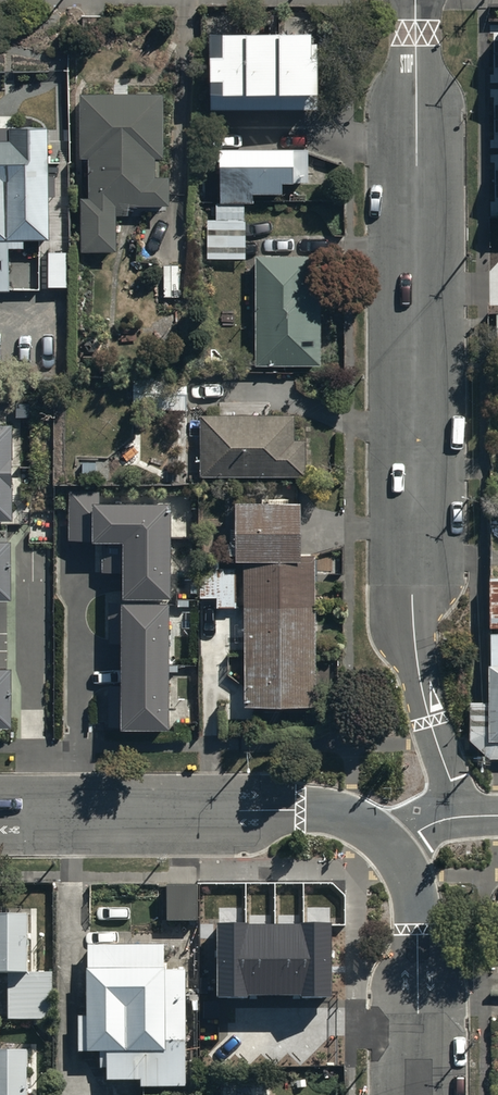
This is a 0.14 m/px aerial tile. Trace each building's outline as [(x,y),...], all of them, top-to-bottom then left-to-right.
[(208,25),(208,98),(316,98),(316,21),(212,21),(211,25),(208,25)] [(134,83),(134,87),(78,87),(78,150),(85,150),(86,190),(77,191),(79,243),(114,242),(113,206),(124,205),(124,199),(166,198),(165,168),(155,169),(154,149),(160,149),(160,87),(148,87),(148,83),(134,83)] [(0,133),(0,287),(11,286),(11,230),(44,230),(43,114),(10,114),(10,133),(0,133)] [(307,143),(217,141),(216,200),(253,201),(254,191),(283,191),(283,177),(307,178),(307,143)] [(244,255),(244,203),(217,203),(217,217),(207,217),(207,254),(244,255)] [(65,245),(46,244),(46,279),(65,280),(65,245)] [(305,252),(256,252),(257,360),(316,360),(316,302),(305,302),(305,252)] [(163,294),(179,294),(179,259),(162,259),(163,294)] [(135,408),(187,407),(187,378),(135,379),(135,408)] [(203,410),(204,473),(306,472),(306,441),(295,441),(294,409),(203,410)] [(11,515),(12,421),(0,421),(0,515),(11,515)] [(121,537),(120,721),(167,721),(168,496),(101,495),(101,490),(68,490),(68,537),(121,537)] [(235,501),(235,558),(199,557),(199,591),(217,591),(217,600),(247,601),(245,700),(311,701),(313,551),(297,551),(297,501),(235,501)] [(10,590),(10,534),(0,534),(0,590),(10,590)] [(490,577),(490,620),(497,620),(497,577),(490,577)] [(486,634),(486,698),(468,698),(469,741),(484,754),(497,754),(497,634),(486,634)] [(12,717),(11,661),(0,661),(0,717),(12,717)] [(196,885),(167,885),(167,919),(196,919),(196,885)] [(0,911),(0,967),(27,967),(27,910),(0,911)] [(330,925),(218,924),(218,999),(330,999),(330,925)] [(186,968),(164,968),(164,942),(87,942),(87,1012),(79,1012),(79,1048),(87,1048),(87,1051),(100,1051),(100,1062),(108,1062),(108,1079),(141,1079),(141,1085),(185,1085),(186,968)] [(53,976),(10,976),(10,1015),(52,1015),(53,976)] [(0,1048),(0,1094),(29,1094),(29,1048),(0,1048)]
